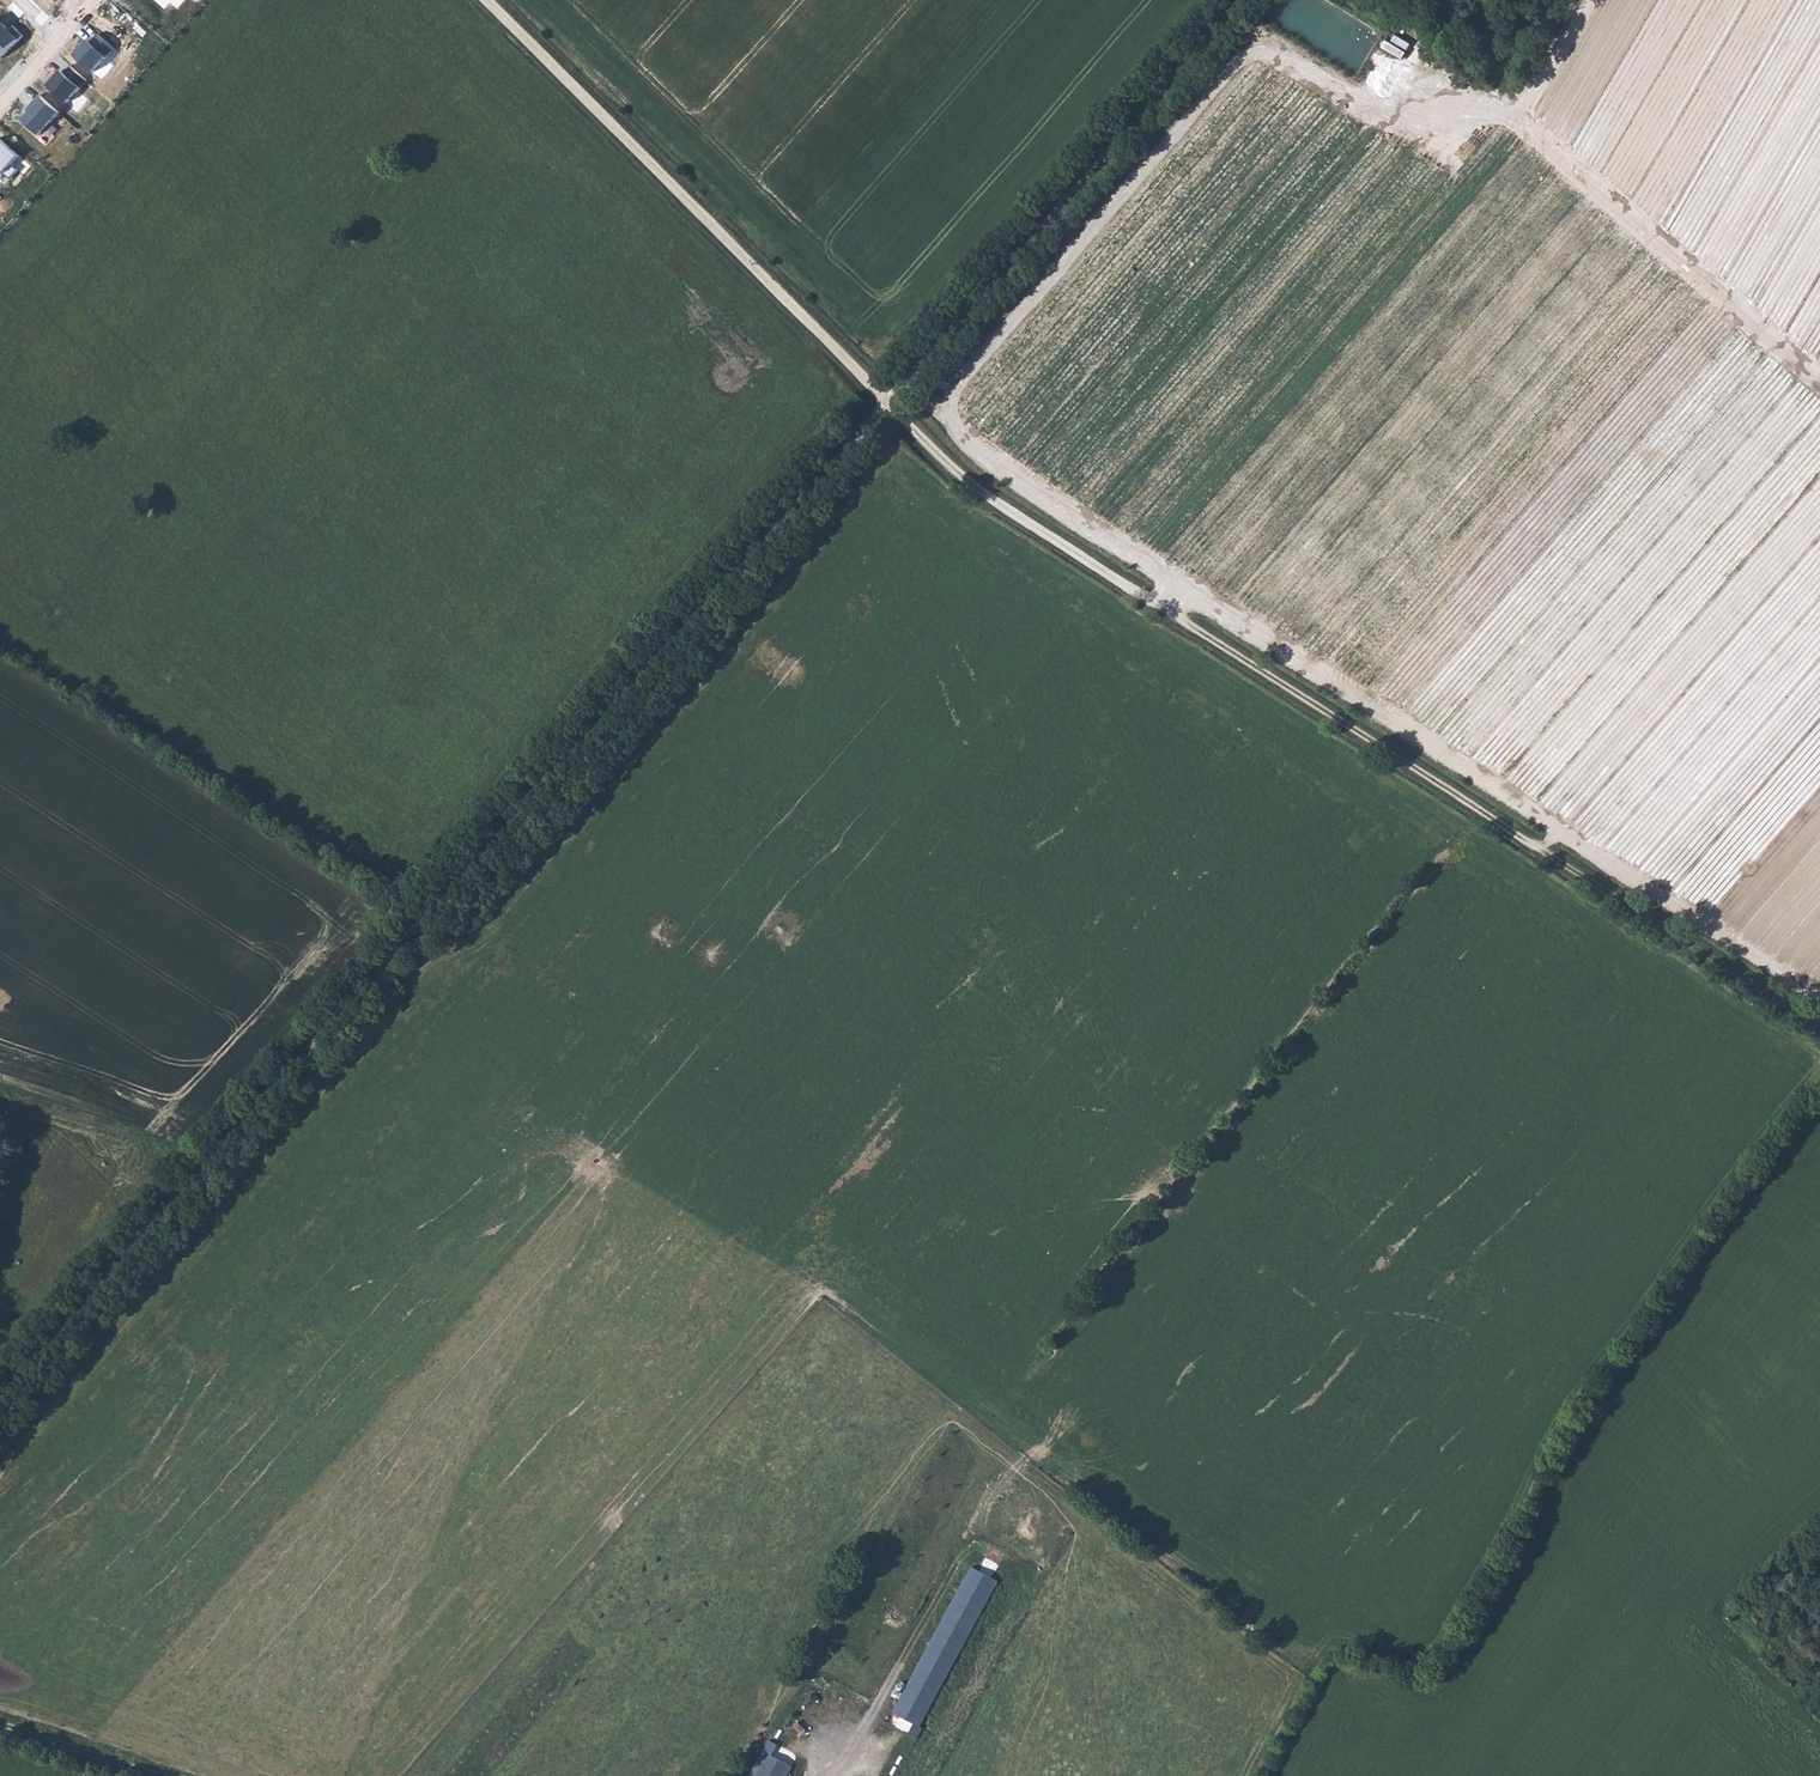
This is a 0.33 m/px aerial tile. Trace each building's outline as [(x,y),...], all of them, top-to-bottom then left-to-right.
[(1385,49),(1403,57),(1410,44),(1392,35),(1385,49)] [(999,1581),(973,1567),(894,1712),(914,1723),(909,1734),(917,1738),(923,1728),(920,1726),(999,1581)] [(754,1775),(788,1775),(793,1766),(773,1755),(778,1744),(770,1740),(765,1751),(767,1752),(754,1775)]
